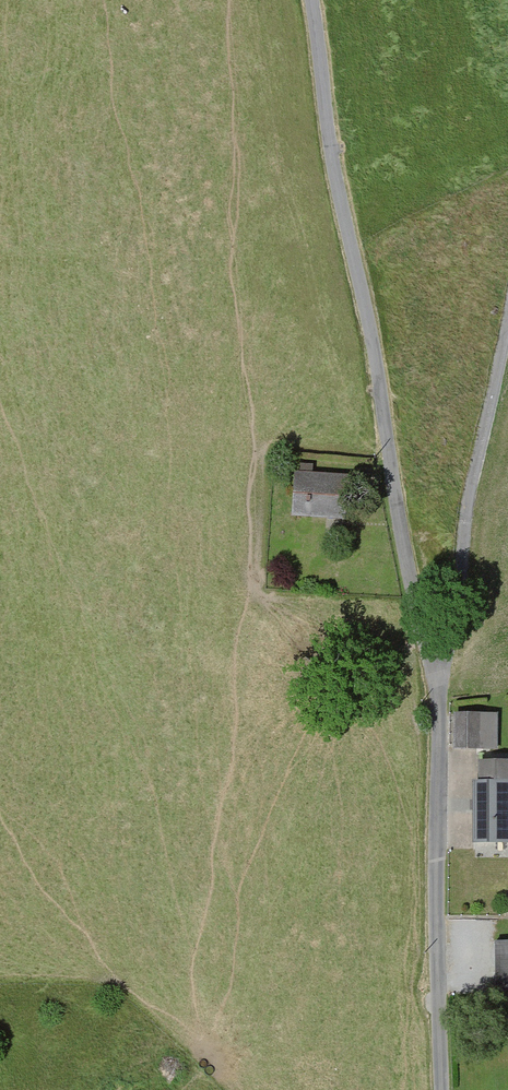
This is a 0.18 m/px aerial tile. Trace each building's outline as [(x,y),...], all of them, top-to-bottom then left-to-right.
[(349,480),(295,475),(291,519),(345,524),(349,480)] [(501,717),(458,716),(457,754),(500,755),(501,717)] [(483,768),(483,788),(476,788),(476,850),(507,850),(507,768),(483,768)] [(499,946),(500,995),(507,995),(507,946),(499,946)]
